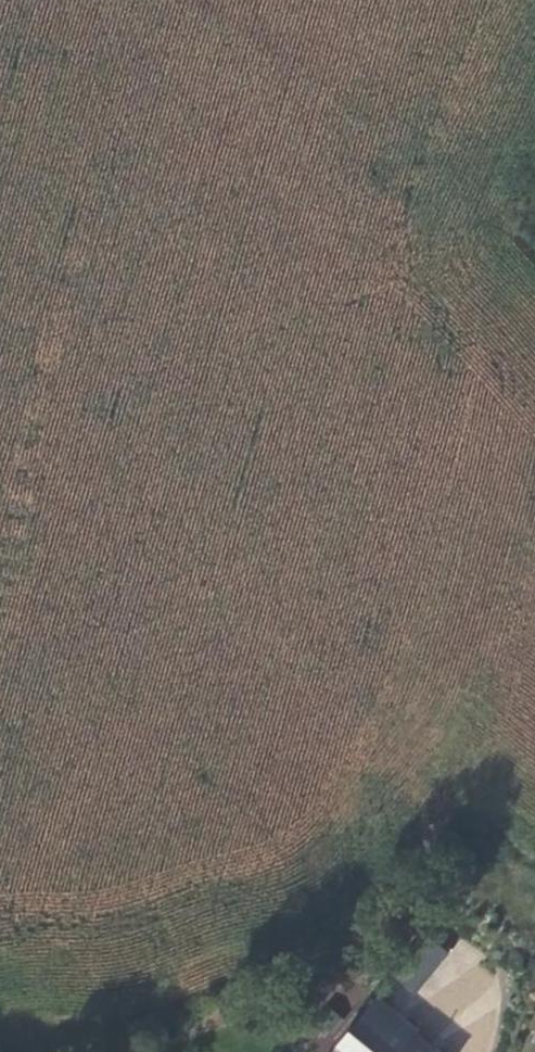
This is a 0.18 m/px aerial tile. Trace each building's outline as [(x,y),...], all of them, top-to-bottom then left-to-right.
[(413,994),(448,952),(428,935),(393,977),(413,994)] [(406,1050),(409,1046),(374,1016),(366,1011),(332,1051),(409,1051),(406,1050)]
